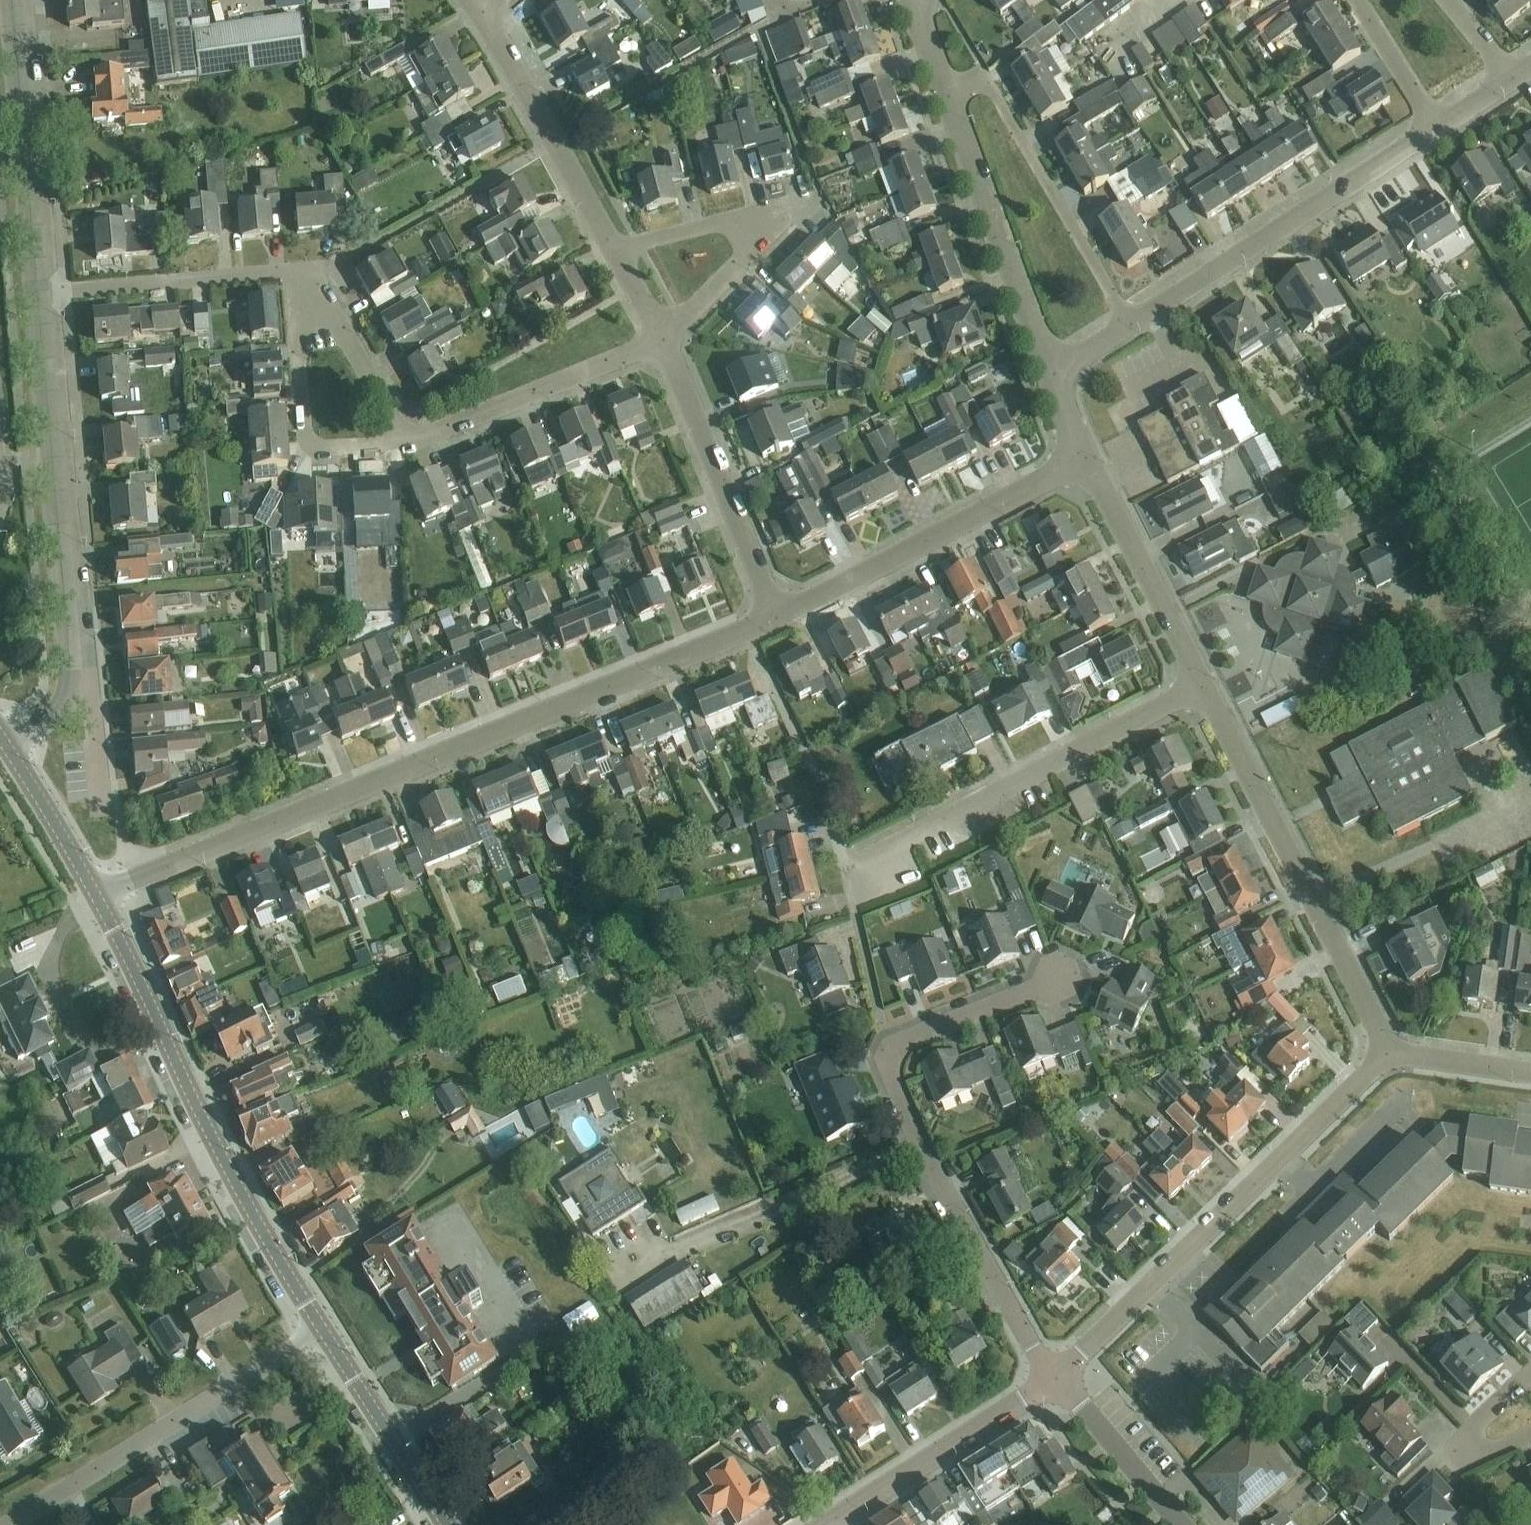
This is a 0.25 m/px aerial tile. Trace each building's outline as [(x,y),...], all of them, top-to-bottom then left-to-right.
[(123,28),(121,4),(98,6),(98,0),(67,0),(69,27),(86,25),(87,31),(123,28)] [(307,68),(301,20),(210,31),(206,0),(147,0),(157,86),(307,68)] [(633,16),(644,29),(654,20),(643,7),(636,0),(619,0),(633,16)] [(760,0),(758,0),(737,7),(742,18),(764,11),(760,0)] [(842,3),(845,12),(870,3),(869,0),(850,0),(842,3)] [(1020,0),(987,0),(1001,18),(1011,10),(1026,30),(1016,38),(1024,49),(1034,41),(1045,33),(1022,2),(1020,0)] [(1067,0),(1052,0),(1061,13),(1071,5),(1067,0)] [(1094,7),(1108,26),(1122,16),(1110,0),(1102,0),(1094,7)] [(1131,0),(1110,0),(1122,16),(1135,6),(1131,0)] [(1228,14),(1240,6),(1236,0),(1219,0),(1228,14)] [(1486,8),(1505,30),(1529,10),(1521,0),(1496,0),(1486,8)] [(552,2),(536,10),(543,23),(559,52),(581,40),(587,51),(607,39),(612,37),(611,35),(621,29),(615,19),(605,24),(587,34),(572,7),(559,15),(556,9),(555,6),(554,7),(552,2)] [(1108,26),(1094,7),(1080,17),(1094,37),(1108,26)] [(840,34),(826,39),(829,49),(831,49),(871,34),(861,8),(834,18),(840,34)] [(1260,38),(1293,17),(1286,8),(1254,28),(1260,38)] [(1319,51),(1346,33),(1331,9),(1303,27),(1319,51)] [(1172,23),(1186,44),(1190,50),(1202,41),(1184,14),(1172,23)] [(1094,37),(1080,17),(1065,28),(1081,47),(1094,37)] [(1293,17),(1260,38),(1266,47),(1271,44),(1273,46),(1300,29),(1293,17)] [(720,22),(707,29),(715,43),(728,36),(720,22)] [(801,22),(790,26),(767,35),(777,65),(812,52),(801,22)] [(1055,26),(1045,33),(1034,41),(1042,52),(1063,37),(1055,26)] [(1346,33),(1319,51),(1333,74),(1361,57),(1346,33)] [(871,34),(831,49),(836,63),(849,58),(854,71),(881,61),(871,34)] [(607,39),(587,51),(594,64),(573,76),(587,101),(609,89),(603,76),(622,66),(607,39)] [(696,39),(674,51),(680,63),(702,50),(696,39)] [(433,47),(414,58),(409,61),(415,74),(405,79),(413,93),(423,88),(428,85),(429,84),(458,68),(444,42),(433,47)] [(1146,43),(1137,49),(1147,64),(1156,58),(1146,43)] [(406,44),(364,67),(370,78),(397,63),(398,63),(407,58),(412,55),(406,44)] [(658,44),(647,50),(653,60),(648,62),(656,76),(676,64),(658,44)] [(738,51),(727,55),(731,67),(742,63),(738,51)] [(126,128),(161,125),(160,110),(126,112),(122,72),(130,72),(129,69),(154,68),(152,52),(100,56),(102,73),(95,73),(97,102),(92,103),(92,106),(87,109),(88,117),(93,121),(93,123),(125,121),(126,128)] [(1053,85),(1063,79),(1071,73),(1063,61),(1056,66),(1048,54),(1014,74),(1028,99),(1053,85)] [(423,88),(413,93),(429,123),(420,128),(426,139),(450,125),(445,115),(442,111),(463,99),(472,94),(458,68),(429,84),(428,85),(423,88)] [(812,85),(816,97),(851,84),(847,72),(825,80),(812,85)] [(1327,94),(1337,88),(1330,76),(1303,93),(1310,105),(1327,94)] [(1337,88),(1327,94),(1334,106),(1339,114),(1353,105),(1364,121),(1391,104),(1375,80),(1361,89),(1354,77),(1337,88)] [(1053,85),(1028,99),(1042,124),(1067,109),(1060,97),(1070,91),(1063,79),(1053,85)] [(1143,81),(1119,95),(1118,96),(1123,105),(1132,118),(1157,103),(1143,81)] [(782,86),(790,106),(801,102),(794,82),(782,86)] [(872,119),(899,109),(889,83),(862,93),(867,107),(846,115),(850,127),(872,119)] [(856,96),(851,84),(816,97),(820,109),(856,96)] [(1118,96),(1119,95),(1113,84),(1074,107),(1080,118),(1118,96)] [(1118,96),(1080,118),(1086,128),(1109,115),(1108,114),(1123,105),(1118,96)] [(1228,116),(1219,101),(1207,109),(1216,124),(1228,116)] [(909,116),(922,116),(923,102),(909,102),(909,116)] [(661,115),(661,105),(648,105),(648,115),(661,115)] [(1310,105),(1304,109),(1310,119),(1316,115),(1310,105)] [(872,119),(863,122),(867,134),(876,131),(882,146),(909,136),(899,109),(872,119)] [(753,111),(736,115),(745,150),(758,147),(767,181),(794,174),(783,131),(759,138),(753,111)] [(1280,142),(1295,165),(1317,151),(1302,127),(1291,135),(1276,111),(1265,118),(1280,142)] [(730,155),(745,151),(745,150),(736,115),(722,118),(725,129),(717,131),(721,144),(724,156),(703,161),(712,196),(739,189),(730,155)] [(1295,165),(1280,142),(1268,149),(1253,125),(1251,127),(1246,118),(1237,124),(1258,156),(1273,179),(1295,165)] [(450,125),(426,139),(433,152),(445,145),(451,156),(462,151),(469,163),(501,146),(487,121),(457,138),(450,125)] [(327,138),(339,132),(335,123),(322,129),(327,138)] [(1085,131),(1056,148),(1071,173),(1096,159),(1110,151),(1103,139),(1093,145),(1085,131)] [(1525,142),(1529,147),(1519,154),(1520,156),(1527,167),(1530,173),(1530,138),(1525,142)] [(1232,140),(1221,147),(1230,160),(1241,152),(1232,140)] [(857,168),(879,159),(875,147),(853,155),(846,158),(850,170),(857,168)] [(1112,149),(1110,151),(1096,159),(1071,173),(1086,198),(1119,179),(1112,167),(1120,162),(1112,149)] [(1493,152),(1482,159),(1480,157),(1453,174),(1474,206),(1500,190),(1506,199),(1518,192),(1502,166),(1493,152)] [(1209,155),(1200,161),(1230,207),(1251,193),(1236,170),(1224,178),(1209,155)] [(672,186),(683,183),(676,156),(664,159),(667,171),(658,174),(659,178),(640,183),(648,212),(677,205),(672,186)] [(1273,179),(1258,156),(1236,170),(1251,193),(1273,179)] [(1520,156),(1509,163),(1516,174),(1527,167),(1520,156)] [(900,194),(927,184),(917,158),(890,168),(900,194)] [(879,159),(857,168),(861,180),(884,171),(879,159)] [(1137,188),(1158,176),(1149,161),(1128,173),(1137,188)] [(1230,207),(1200,161),(1194,165),(1200,174),(1184,184),(1193,198),(1208,222),(1230,207)] [(213,207),(227,206),(223,163),(209,164),(212,199),(199,201),(199,205),(185,206),(188,244),(216,241),(213,207)] [(1166,171),(1158,176),(1137,188),(1146,204),(1167,191),(1175,186),(1166,171)] [(258,175),(259,190),(255,191),(256,207),(239,209),(242,238),(270,236),(267,211),(280,210),(276,174),(258,175)] [(362,176),(351,182),(357,193),(368,187),(362,176)] [(333,210),(345,209),(342,178),(325,180),(327,202),(296,204),(299,233),(335,230),(333,210)] [(496,241),(518,229),(523,226),(517,216),(534,206),(521,182),(490,199),(500,219),(477,232),(485,248),(496,241)] [(937,211),(927,184),(900,194),(910,221),(937,211)] [(789,197),(790,186),(762,185),(761,197),(789,197)] [(431,194),(422,199),(427,206),(435,202),(431,194)] [(1422,253),(1459,230),(1437,196),(1416,209),(1415,208),(1399,218),(1405,228),(1397,234),(1408,250),(1416,245),(1422,253)] [(1183,238),(1198,228),(1185,208),(1170,218),(1183,238)] [(136,240),(134,225),(133,210),(109,212),(110,226),(94,228),(97,259),(125,257),(125,256),(155,254),(154,238),(136,240)] [(1140,234),(1141,234),(1147,231),(1141,221),(1135,224),(1127,211),(1101,226),(1115,249),(1140,234)] [(878,244),(907,234),(903,222),(881,230),(866,236),(868,243),(852,249),(854,253),(878,244)] [(859,237),(852,223),(842,228),(850,242),(859,237)] [(818,240),(798,260),(816,278),(826,287),(834,295),(843,286),(835,278),(844,269),(846,271),(850,274),(856,268),(852,264),(855,262),(848,255),(850,253),(834,224),(818,240)] [(496,241),(485,248),(494,266),(514,255),(523,272),(560,251),(547,227),(524,239),(518,229),(496,241)] [(1354,242),(1334,255),(1354,285),(1390,261),(1397,271),(1407,264),(1390,238),(1380,244),(1369,228),(1352,239),(1354,242)] [(930,268),(954,259),(945,233),(921,242),(925,254),(911,260),(916,273),(930,268)] [(912,247),(907,234),(878,244),(883,257),(912,247)] [(1140,234),(1115,249),(1128,271),(1160,252),(1154,243),(1148,247),(1141,234),(1140,234)] [(1449,245),(1435,250),(1440,264),(1454,258),(1449,245)] [(450,246),(436,254),(443,266),(456,259),(450,246)] [(375,311),(399,298),(415,288),(417,288),(410,276),(404,279),(391,256),(355,276),(375,311)] [(964,286),(954,259),(930,268),(940,295),(964,286)] [(816,278),(798,260),(778,279),(792,294),(785,301),(800,316),(809,307),(798,296),(816,278)] [(1297,317),(1294,319),(1305,335),(1347,308),(1331,283),(1321,290),(1310,272),(1281,290),(1297,317)] [(550,284),(546,286),(541,276),(512,291),(519,304),(536,294),(541,303),(555,295),(563,310),(585,298),(571,273),(550,285),(550,284)] [(1451,298),(1439,279),(1427,288),(1439,306),(1451,298)] [(404,308),(381,321),(386,329),(395,345),(413,335),(419,345),(419,346),(423,343),(433,337),(439,334),(443,331),(455,325),(456,324),(447,309),(431,318),(421,299),(415,288),(399,298),(404,308)] [(930,297),(893,311),(898,323),(935,309),(930,297)] [(759,299),(738,320),(746,329),(759,341),(771,329),(774,326),(786,337),(791,332),(792,333),(796,329),(801,324),(782,304),(773,313),(759,299)] [(252,338),(275,336),(272,300),(248,302),(252,338)] [(502,300),(490,307),(497,319),(505,314),(507,309),(502,300)] [(195,334),(208,332),(205,306),(192,307),(195,334)] [(1247,307),(1217,326),(1219,329),(1238,359),(1272,338),(1274,336),(1267,326),(1263,329),(1262,330),(1261,329),(1247,307)] [(151,313),(139,313),(124,315),(124,313),(93,316),(96,343),(126,341),(125,326),(140,325),(140,329),(153,328),(153,333),(166,331),(166,328),(179,327),(178,309),(151,311),(151,313)] [(482,311),(481,314),(482,317),(485,319),(488,318),(490,315),(489,311),(486,310),(482,311)] [(894,328),(891,344),(911,337),(917,335),(922,349),(942,342),(948,357),(985,343),(980,329),(974,313),(946,323),(941,310),(906,323),(894,328)] [(892,328),(875,313),(867,322),(885,337),(892,328)] [(1320,346),(1334,342),(1335,346),(1349,341),(1343,324),(1316,334),(1320,346)] [(455,325),(423,343),(429,353),(406,366),(420,391),(445,377),(436,361),(442,358),(437,350),(461,337),(455,325)] [(1366,349),(1376,341),(1367,327),(1356,334),(1366,349)] [(1278,347),(1293,371),(1306,362),(1289,335),(1275,344),(1278,347)] [(195,339),(183,340),(184,354),(196,353),(195,339)] [(257,350),(234,352),(236,366),(239,365),(240,375),(252,374),(253,391),(254,390),(255,397),(280,394),(279,388),(281,388),(278,360),(258,362),(257,350)] [(145,369),(174,367),(173,351),(144,353),(145,369)] [(767,361),(757,365),(730,376),(740,403),(778,388),(789,384),(778,357),(767,361)] [(126,365),(98,367),(101,401),(112,400),(112,403),(113,418),(143,416),(141,386),(128,387),(126,365)] [(876,374),(840,366),(839,394),(870,389),(876,374)] [(976,380),(1004,382),(1005,370),(977,368),(976,380)] [(1167,401),(1171,409),(1139,426),(1147,441),(1150,440),(1164,467),(1161,469),(1169,485),(1242,447),(1259,438),(1237,395),(1220,404),(1206,376),(1182,388),(1184,392),(1167,401)] [(967,388),(950,397),(968,433),(980,427),(991,450),(1017,437),(1004,411),(1000,404),(997,399),(986,405),(989,410),(992,417),(984,421),(976,404),(967,388)] [(633,394),(607,405),(617,429),(621,437),(634,432),(637,440),(636,440),(641,451),(654,445),(650,435),(645,423),(633,394)] [(948,421),(924,433),(931,446),(945,473),(971,460),(969,456),(957,433),(955,434),(953,431),(958,428),(972,455),(978,452),(968,433),(950,397),(939,403),(948,421)] [(250,444),(285,441),(282,413),(256,416),(255,403),(225,405),(226,418),(247,416),(250,444)] [(759,425),(751,428),(764,459),(793,447),(801,444),(800,443),(811,437),(804,421),(798,408),(782,415),(777,404),(754,414),(759,425)] [(568,448),(557,452),(564,468),(590,457),(601,453),(606,467),(618,462),(607,434),(595,439),(585,414),(559,424),(568,448)] [(162,440),(160,418),(127,421),(128,433),(104,435),(107,467),(137,464),(135,442),(162,440)] [(185,419),(170,420),(171,434),(186,433),(185,419)] [(811,437),(800,443),(801,444),(806,455),(831,442),(847,433),(841,422),(825,430),(811,437)] [(880,433),(893,462),(904,456),(890,428),(880,433)] [(537,433),(511,444),(523,473),(530,490),(555,479),(567,475),(564,468),(557,452),(557,451),(546,456),(537,433)] [(893,462),(880,433),(869,439),(883,467),(893,462)] [(849,451),(842,438),(827,446),(833,459),(849,451)] [(250,444),(253,470),(254,484),(277,482),(275,468),(287,467),(285,441),(250,444)] [(945,473),(931,446),(907,459),(920,486),(945,473)] [(802,457),(805,465),(823,498),(835,492),(814,451),(802,457)] [(489,452),(459,464),(460,467),(474,499),(462,504),(467,515),(472,528),(484,523),(479,510),(495,503),(490,492),(503,487),(489,452)] [(618,462),(606,467),(609,475),(621,470),(618,462)] [(825,503),(823,498),(805,465),(778,478),(797,516),(789,521),(802,547),(827,533),(814,508),(825,503)] [(859,484),(873,510),(899,497),(885,470),(859,484)] [(873,510),(859,484),(853,471),(840,478),(846,491),(834,497),(848,523),(873,510)] [(1269,496),(1291,484),(1284,471),(1262,482),(1269,496)] [(436,474),(410,485),(419,508),(418,508),(424,523),(437,518),(437,519),(442,517),(442,516),(441,515),(450,512),(454,520),(459,533),(472,528),(467,515),(462,504),(457,491),(454,485),(442,490),(437,477),(436,474)] [(130,490),(110,492),(113,531),(126,530),(147,529),(144,490),(157,489),(156,475),(129,477),(130,490)] [(186,475),(176,481),(182,491),(192,485),(186,475)] [(1209,477),(1200,482),(1157,504),(1171,532),(1214,510),(1210,503),(1219,498),(1209,477)] [(1291,484),(1269,496),(1282,522),(1304,510),(1291,484)] [(385,486),(353,487),(355,536),(382,534),(383,546),(401,545),(399,505),(386,506),(385,486)] [(285,533),(314,531),(314,536),(342,535),(341,519),(329,519),(327,488),(303,489),(303,500),(284,500),(285,533)] [(264,528),(273,513),(281,498),(270,491),(253,522),(264,528)] [(1346,491),(1332,499),(1341,515),(1355,506),(1346,491)] [(658,525),(683,514),(677,499),(652,510),(652,511),(658,525)] [(1369,505),(1352,514),(1361,530),(1378,521),(1369,505)] [(652,511),(640,516),(646,529),(658,525),(652,511)] [(273,513),(264,528),(272,533),(281,517),(273,513)] [(688,527),(683,514),(658,525),(663,537),(688,527)] [(237,518),(222,519),(222,532),(237,531),(237,518)] [(777,542),(793,535),(786,519),(771,526),(777,542)] [(1299,534),(1310,529),(1305,519),(1295,525),(1299,534)] [(1050,577),(1054,575),(1067,568),(1060,554),(1078,545),(1066,521),(1042,533),(1048,546),(1037,552),(1050,577)] [(250,522),(238,523),(239,531),(251,530),(250,522)] [(1223,528),(1180,550),(1185,559),(1183,560),(1181,565),(1183,569),(1188,571),(1190,570),(1195,579),(1237,557),(1238,558),(1237,561),(1240,563),(1241,564),(1260,554),(1253,541),(1248,543),(1237,522),(1224,529),(1223,528)] [(645,549),(656,547),(653,529),(641,531),(645,549)] [(1265,616),(1266,620),(1266,622),(1269,621),(1272,627),(1270,628),(1271,630),(1271,629),(1274,633),(1278,635),(1283,637),(1277,654),(1308,664),(1309,662),(1318,665),(1318,667),(1348,677),(1358,646),(1356,645),(1359,636),(1361,636),(1371,606),(1354,601),(1355,596),(1355,591),(1354,587),(1354,586),(1371,577),(1377,589),(1417,567),(1401,536),(1390,542),(1383,529),(1367,537),(1374,551),(1360,558),(1367,570),(1350,579),(1350,578),(1338,570),(1343,554),(1312,543),(1307,560),(1301,559),(1296,559),(1290,561),(1286,563),(1281,567),(1278,571),(1276,577),(1260,570),(1250,601),(1267,606),(1265,611),(1265,616)] [(281,534),(269,535),(270,558),(282,558),(281,534)] [(115,555),(115,560),(118,584),(148,581),(163,580),(160,551),(193,548),(191,537),(125,544),(126,554),(115,555)] [(571,558),(583,553),(579,544),(567,549),(571,558)] [(654,548),(642,553),(651,575),(662,570),(654,548)] [(672,565),(686,600),(712,589),(698,555),(672,565)] [(1000,586),(1013,579),(1000,555),(987,561),(1000,586)] [(963,607),(966,606),(968,610),(979,604),(984,616),(989,613),(1006,648),(1024,638),(1023,637),(1017,625),(1011,613),(1007,604),(996,610),(974,567),(950,580),(963,607)] [(602,595),(614,590),(605,568),(593,573),(602,595)] [(1078,610),(1104,596),(1091,571),(1065,584),(1066,587),(1053,594),(1064,617),(1078,610)] [(1054,575),(1050,577),(1022,591),(1028,603),(1060,586),(1054,575)] [(653,579),(640,584),(638,580),(619,588),(626,605),(631,603),(638,619),(665,609),(653,579)] [(529,595),(539,620),(551,616),(542,594),(537,580),(525,585),(529,595)] [(929,591),(903,604),(919,636),(929,631),(930,634),(941,629),(944,635),(951,648),(966,640),(956,619),(946,624),(940,614),(930,594),(929,591)] [(539,620),(529,595),(518,600),(528,625),(539,620)] [(602,595),(576,605),(590,639),(616,628),(602,595)] [(271,596),(258,598),(260,613),(272,612),(271,596)] [(1104,596),(1078,610),(1090,635),(1117,621),(1104,596)] [(154,614),(190,610),(189,598),(119,606),(122,632),(156,628),(154,614)] [(484,598),(475,602),(480,615),(489,611),(484,598)] [(1047,598),(1037,602),(1044,621),(1055,616),(1047,598)] [(590,639),(576,605),(574,600),(562,605),(568,620),(554,625),(564,650),(590,639)] [(919,636),(903,604),(878,616),(890,640),(905,632),(910,641),(919,636)] [(457,628),(465,650),(476,646),(477,646),(473,637),(466,619),(455,624),(457,628)] [(418,622),(411,624),(414,631),(421,629),(418,622)] [(1023,622),(1017,625),(1023,637),(1029,634),(1023,622)] [(512,624),(500,629),(504,639),(516,669),(542,659),(532,634),(518,640),(512,624)] [(246,626),(247,646),(259,646),(258,626),(246,626)] [(499,626),(473,637),(477,646),(476,646),(478,650),(490,680),(516,669),(504,639),(500,629),(499,626)] [(457,628),(444,633),(453,655),(465,650),(457,628)] [(845,667),(870,654),(856,628),(832,640),(845,667)] [(172,643),(196,640),(195,629),(154,633),(155,638),(126,641),(128,662),(159,659),(157,647),(172,645),(172,643)] [(207,629),(196,629),(196,639),(207,639),(207,629)] [(383,658),(385,663),(391,680),(404,675),(387,634),(375,639),(383,658)] [(1067,660),(1091,648),(1085,636),(1061,649),(1067,660)] [(1100,644),(1091,648),(1067,660),(1050,669),(1065,697),(1082,688),(1075,674),(1093,665),(1106,689),(1116,684),(1142,670),(1134,656),(1138,654),(1131,639),(1116,647),(1118,651),(1107,657),(1100,644)] [(884,654),(896,678),(912,670),(899,647),(884,654)] [(1428,708),(1351,748),(1332,757),(1344,782),(1326,792),(1333,805),(1345,830),(1382,811),(1395,837),(1475,796),(1455,758),(1518,726),(1490,670),(1478,676),(1473,666),(1458,674),(1462,684),(1435,698),(1431,688),(1448,679),(1434,651),(1397,669),(1399,672),(1411,698),(1420,694),(1425,703),(1428,708)] [(836,676),(824,682),(809,652),(783,665),(794,689),(795,688),(801,700),(811,695),(812,697),(828,689),(839,710),(850,704),(836,676)] [(899,685),(896,678),(884,654),(872,661),(886,691),(899,685)] [(457,661),(431,672),(442,699),(469,689),(457,661)] [(391,680),(385,663),(373,667),(382,689),(394,685),(391,680)] [(132,685),(127,686),(128,702),(170,698),(184,696),(186,693),(185,682),(182,679),(180,664),(130,670),(132,685)] [(1041,699),(1051,693),(1037,666),(1027,672),(1033,684),(1023,689),(1026,695),(997,710),(1011,738),(1051,718),(1041,699)] [(442,699),(431,672),(405,682),(417,710),(442,699)] [(980,672),(966,679),(975,697),(989,690),(980,672)] [(349,679),(369,729),(395,719),(385,694),(374,698),(371,690),(369,691),(368,688),(365,689),(360,674),(349,679)] [(907,696),(920,689),(914,677),(900,684),(907,696)] [(345,710),(334,715),(333,715),(339,730),(343,740),(369,729),(349,679),(335,685),(345,710)] [(749,679),(722,689),(732,713),(745,708),(754,731),(778,722),(769,698),(758,702),(749,679)] [(323,688),(311,693),(320,715),(332,711),(323,688)] [(722,689),(696,699),(700,710),(708,729),(697,733),(707,758),(718,753),(711,734),(736,724),(731,713),(732,713),(722,689)] [(321,749),(309,720),(320,715),(311,693),(310,693),(309,690),(297,695),(300,702),(279,710),(287,730),(286,730),(297,758),(321,749)] [(1079,692),(1060,702),(1069,719),(1071,718),(1073,722),(1081,718),(1079,714),(1083,700),(1079,692)] [(1269,732),(1305,713),(1296,694),(1259,712),(1269,732)] [(260,698),(241,699),(241,711),(249,711),(250,723),(262,722),(260,698)] [(163,728),(190,726),(188,704),(161,707),(161,711),(129,714),(131,736),(164,733),(163,728)] [(708,761),(707,758),(697,733),(686,738),(684,734),(674,709),(648,719),(658,745),(675,738),(679,749),(681,749),(686,763),(694,759),(697,765),(708,761)] [(960,720),(903,749),(876,763),(877,764),(874,765),(886,788),(894,785),(899,796),(978,755),(973,747),(994,735),(980,709),(960,720)] [(658,745),(648,719),(622,730),(632,755),(658,745)] [(266,726),(250,728),(252,738),(258,741),(267,740),(266,726)] [(163,739),(130,743),(134,778),(136,778),(138,795),(169,783),(166,755),(205,751),(204,733),(162,737),(163,739)] [(601,739),(574,749),(588,784),(590,789),(592,793),(605,787),(601,778),(613,773),(622,795),(633,790),(625,768),(623,764),(621,758),(610,763),(601,739)] [(1156,768),(1164,785),(1164,784),(1172,799),(1190,791),(1182,776),(1194,770),(1180,743),(1133,766),(1138,776),(1156,768)] [(574,749),(549,760),(558,783),(560,789),(575,783),(580,793),(590,789),(588,784),(574,749)] [(625,768),(633,790),(636,796),(649,791),(645,779),(637,759),(623,764),(625,768)] [(773,784),(787,780),(783,766),(769,770),(773,784)] [(514,811),(539,801),(550,828),(562,823),(552,797),(551,795),(542,774),(530,779),(526,768),(501,779),(510,803),(514,811)] [(213,796),(240,788),(234,770),(178,789),(180,796),(156,804),(164,827),(204,813),(198,793),(211,789),(213,796)] [(510,803),(501,779),(474,790),(477,797),(466,801),(471,812),(484,844),(496,873),(507,869),(488,822),(514,811),(510,803)] [(1088,789),(1102,818),(1106,824),(1117,819),(1099,784),(1088,789)] [(1102,818),(1088,789),(1087,788),(1069,798),(1084,827),(1102,818)] [(552,797),(562,823),(567,835),(578,830),(563,793),(552,797)] [(1186,821),(1179,824),(1191,848),(1191,847),(1197,859),(1206,854),(1223,845),(1218,834),(1225,830),(1208,797),(1200,801),(1183,810),(1181,811),(1186,821)] [(427,816),(407,824),(417,850),(425,869),(472,849),(484,844),(471,812),(460,816),(452,798),(424,810),(427,816)] [(796,809),(793,799),(783,803),(786,812),(796,809)] [(1171,813),(1166,804),(1136,819),(1141,829),(1171,813)] [(732,817),(737,830),(747,826),(742,813),(732,817)] [(786,814),(757,825),(760,840),(763,853),(770,882),(771,881),(787,877),(814,871),(807,841),(793,844),(791,833),(787,815),(786,814)] [(725,834),(733,825),(727,819),(719,828),(725,834)] [(392,823),(366,834),(390,894),(391,896),(404,891),(388,853),(401,847),(392,823)] [(1133,834),(1128,824),(1110,833),(1115,843),(1133,834)] [(390,894),(366,834),(339,844),(349,868),(363,863),(373,888),(378,900),(390,894)] [(646,841),(629,848),(635,864),(652,857),(646,841)] [(1012,867),(1005,849),(981,859),(988,876),(1012,867)] [(425,869),(417,850),(404,855),(414,879),(427,874),(425,869)] [(1197,859),(1185,864),(1192,878),(1206,871),(1208,876),(1198,881),(1207,899),(1248,877),(1235,852),(1232,854),(1211,864),(1206,854),(1197,859)] [(290,894),(298,915),(309,910),(305,900),(331,890),(328,882),(317,854),(291,865),(298,883),(287,887),(290,894)] [(969,866),(946,871),(949,887),(972,882),(969,866)] [(1490,866),(1473,875),(1479,887),(1496,878),(1490,866)] [(814,871),(787,877),(771,881),(780,920),(804,915),(801,903),(820,899),(814,871)] [(298,915),(290,894),(279,899),(269,874),(242,884),(256,918),(272,912),(277,924),(292,918),(299,915),(298,915)] [(350,903),(361,898),(352,875),(341,880),(350,903)] [(1261,903),(1248,877),(1207,899),(1216,916),(1214,917),(1223,936),(1240,927),(1242,926),(1237,915),(1261,903)] [(537,879),(519,886),(524,899),(542,892),(537,879)] [(1054,883),(1044,904),(1071,917),(1066,926),(1097,941),(1104,927),(1110,929),(1108,934),(1124,942),(1136,917),(1113,907),(1115,902),(1084,887),(1080,895),(1054,883)] [(169,890),(157,895),(164,912),(176,907),(169,890)] [(658,895),(661,908),(674,905),(671,892),(658,895)] [(1200,916),(1211,911),(1205,898),(1194,903),(1200,916)] [(235,938),(249,932),(237,902),(222,908),(235,938)] [(1028,902),(1020,906),(1007,910),(1009,915),(972,930),(987,970),(1020,957),(1014,942),(1016,937),(1038,928),(1028,902)] [(668,914),(671,928),(685,925),(681,910),(668,914)] [(143,919),(163,970),(192,958),(182,933),(172,938),(161,911),(143,919)] [(1407,942),(1389,951),(1397,967),(1401,966),(1410,985),(1428,976),(1430,978),(1439,974),(1450,940),(1435,912),(1426,916),(1401,929),(1407,942)] [(1159,937),(1151,922),(1142,927),(1139,934),(1144,944),(1159,937)] [(1223,936),(1214,941),(1220,953),(1236,945),(1247,967),(1257,962),(1284,948),(1271,923),(1244,937),(1240,927),(1223,936)] [(1470,976),(1466,1005),(1467,1005),(1467,1007),(1477,1009),(1478,1007),(1494,1009),(1499,972),(1511,974),(1516,937),(1517,930),(1505,929),(1502,949),(1499,966),(1487,964),(1485,978),(1470,976)] [(363,930),(352,933),(357,948),(367,945),(363,930)] [(1520,938),(1530,940),(1530,932),(1521,931),(1520,938)] [(1516,937),(1511,974),(1527,976),(1530,948),(1530,940),(1520,938),(1516,937)] [(842,974),(832,950),(823,953),(818,940),(780,955),(788,977),(801,972),(807,977),(817,1002),(820,1001),(827,1019),(849,1011),(842,992),(850,989),(844,973),(842,974)] [(918,980),(924,995),(956,982),(940,942),(903,957),(899,948),(887,953),(899,984),(913,978),(918,980)] [(382,946),(370,949),(373,960),(385,957),(382,946)] [(608,947),(594,952),(599,964),(612,959),(608,947)] [(1256,990),(1237,1000),(1244,1014),(1275,997),(1277,995),(1272,984),(1296,971),(1284,948),(1257,962),(1247,967),(1245,968),(1251,980),(1256,990)] [(547,966),(537,970),(539,976),(545,991),(569,982),(580,978),(573,957),(562,961),(564,967),(549,972),(547,966)] [(748,967),(754,972),(762,962),(756,957),(748,967)] [(192,958),(163,970),(169,983),(180,1007),(215,991),(218,990),(212,977),(202,981),(197,971),(192,958)] [(460,960),(446,965),(452,979),(466,974),(460,960)] [(372,964),(363,967),(365,973),(374,969),(372,964)] [(589,965),(581,968),(586,978),(593,975),(589,965)] [(1111,984),(1095,1014),(1109,1022),(1112,1029),(1119,1027),(1133,1034),(1149,1004),(1144,1001),(1155,979),(1132,967),(1123,983),(1128,985),(1125,991),(1111,984)] [(100,1073),(89,1052),(57,1068),(46,1046),(53,1042),(43,1023),(47,1021),(38,1005),(40,1004),(28,978),(16,984),(9,970),(0,975),(0,1024),(18,1060),(34,1052),(39,1062),(43,1060),(53,1081),(61,1077),(70,1093),(79,1089),(100,1073)] [(521,977),(493,989),(500,1004),(528,993),(521,977)] [(304,978),(276,989),(281,1002),(309,991),(304,978)] [(1522,983),(1517,1012),(1530,1014),(1530,985),(1522,983)] [(223,1010),(215,991),(180,1007),(194,1039),(214,1030),(208,1016),(223,1010)] [(276,993),(264,998),(269,1009),(280,1004),(276,993)] [(1291,1027),(1300,1018),(1277,995),(1275,997),(1268,1004),(1291,1027)] [(642,1000),(633,1003),(637,1014),(646,1010),(642,1000)] [(403,1019),(401,1027),(406,1035),(414,1037),(422,1033),(424,1024),(420,1016),(411,1014),(403,1019)] [(260,1056),(274,1049),(267,1035),(272,1032),(264,1015),(219,1036),(232,1064),(258,1052),(260,1056)] [(1039,1019),(1007,1032),(1013,1046),(1010,1047),(1014,1058),(1017,1057),(1023,1072),(1060,1056),(1062,1061),(1065,1069),(1079,1064),(1076,1056),(1065,1029),(1050,1035),(1045,1034),(1039,1019)] [(322,1021),(295,1033),(301,1047),(328,1035),(322,1021)] [(753,1024),(730,1032),(734,1042),(757,1034),(753,1024)] [(1298,1037),(1297,1038),(1285,1025),(1252,1057),(1275,1079),(1280,1073),(1291,1085),(1311,1066),(1302,1058),(1311,1049),(1298,1037)] [(343,1034),(327,1041),(330,1049),(346,1042),(343,1034)] [(1231,1049),(1241,1045),(1238,1037),(1227,1041),(1231,1049)] [(955,1053),(923,1066),(939,1105),(971,1092),(969,1087),(991,1078),(981,1053),(965,1060),(967,1065),(961,1067),(955,1053)] [(860,1108),(857,1099),(859,1098),(852,1080),(841,1085),(829,1056),(798,1069),(805,1086),(811,1084),(815,1096),(810,1098),(828,1142),(842,1137),(848,1141),(855,1138),(856,1131),(870,1125),(863,1107),(860,1108)] [(1230,1057),(1221,1065),(1231,1075),(1224,1082),(1232,1091),(1223,1100),(1248,1126),(1267,1108),(1258,1098),(1239,1079),(1245,1073),(1230,1057)] [(111,1095),(140,1082),(128,1059),(100,1073),(111,1095)] [(242,1087),(232,1091),(241,1113),(251,1108),(280,1096),(294,1090),(289,1078),(295,1075),(290,1062),(280,1067),(256,1077),(257,1080),(242,1087)] [(1006,1077),(993,1082),(999,1099),(1004,1110),(1016,1105),(1012,1094),(1006,1077)] [(619,1114),(611,1092),(606,1080),(578,1091),(583,1103),(598,1097),(607,1119),(619,1114)] [(152,1107),(140,1082),(111,1095),(121,1116),(124,1121),(141,1113),(152,1107)] [(77,1093),(66,1098),(73,1113),(84,1108),(77,1093)] [(1194,1121),(1203,1113),(1188,1097),(1179,1105),(1194,1121)] [(285,1102),(285,1103),(241,1122),(255,1155),(289,1140),(292,1134),(289,1126),(294,1124),(291,1118),(300,1114),(294,1098),(285,1102)] [(1248,1126),(1223,1100),(1221,1098),(1210,1108),(1218,1116),(1211,1123),(1230,1144),(1248,1126)] [(539,1106),(526,1113),(535,1134),(549,1127),(539,1106)] [(1176,1106),(1167,1114),(1184,1131),(1191,1138),(1199,1130),(1193,1123),(1176,1106)] [(473,1107),(449,1122),(456,1134),(467,1127),(474,1139),(487,1131),(473,1107)] [(1085,1109),(1075,1117),(1080,1123),(1090,1114),(1085,1109)] [(141,1113),(124,1121),(107,1129),(123,1161),(111,1167),(116,1177),(167,1151),(152,1121),(146,1123),(141,1113)] [(1464,1175),(1492,1179),(1491,1190),(1530,1195),(1530,1141),(1518,1139),(1519,1131),(1514,1130),(1471,1124),(1470,1132),(1465,1161),(1464,1175)] [(308,1151),(333,1138),(326,1125),(301,1138),(308,1151)] [(1465,1161),(1470,1132),(1442,1129),(1422,1148),(1442,1169),(1452,1159),(1465,1161)] [(1161,1132),(1153,1141),(1156,1144),(1165,1153),(1173,1161),(1192,1180),(1213,1160),(1194,1141),(1185,1150),(1178,1143),(1175,1146),(1161,1132)] [(1020,1137),(1009,1143),(1012,1150),(1024,1144),(1020,1137)] [(1153,1141),(1144,1149),(1156,1162),(1144,1174),(1171,1201),(1192,1180),(1173,1161),(1165,1153),(1156,1144),(1153,1141)] [(1206,1315),(1205,1316),(1234,1345),(1245,1357),(1262,1374),(1290,1346),(1290,1345),(1277,1332),(1309,1301),(1344,1266),(1341,1263),(1345,1258),(1347,1261),(1379,1230),(1390,1242),(1453,1180),(1442,1169),(1422,1148),(1416,1142),(1362,1195),(1352,1184),(1307,1228),(1301,1222),(1283,1240),(1288,1246),(1244,1290),(1238,1284),(1232,1290),(1206,1315)] [(1118,1166),(1127,1157),(1116,1146),(1108,1155),(1118,1166)] [(41,1150),(28,1156),(33,1166),(46,1160),(41,1150)] [(613,1150),(560,1184),(571,1201),(572,1200),(570,1196),(573,1194),(590,1221),(587,1223),(584,1219),(583,1220),(594,1238),(594,1237),(647,1204),(636,1186),(634,1187),(637,1192),(634,1194),(617,1167),(620,1165),(623,1169),(624,1167),(613,1150)] [(1013,1224),(1032,1214),(1016,1186),(1021,1183),(1004,1152),(977,1167),(994,1197),(991,1199),(1002,1218),(1000,1218),(1006,1229),(1014,1225),(1013,1224)] [(339,1190),(361,1176),(366,1173),(358,1158),(347,1165),(342,1155),(325,1165),(339,1190)] [(1134,1182),(1143,1174),(1127,1157),(1118,1166),(1134,1182)] [(284,1209),(315,1191),(295,1158),(264,1176),(284,1209)] [(1116,1167),(1107,1177),(1097,1186),(1111,1201),(1103,1209),(1112,1218),(1111,1219),(1098,1231),(1118,1252),(1145,1226),(1129,1209),(1131,1207),(1121,1197),(1133,1185),(1116,1167)] [(138,1207),(126,1214),(138,1235),(140,1234),(148,1248),(173,1234),(178,1244),(209,1226),(184,1181),(176,1185),(172,1178),(147,1192),(151,1199),(138,1207)] [(110,1194),(102,1180),(67,1199),(74,1213),(110,1194)] [(328,1213),(299,1230),(312,1251),(319,1247),(325,1257),(347,1244),(360,1237),(353,1226),(342,1206),(357,1197),(354,1192),(349,1184),(339,1190),(321,1201),(328,1213)] [(1051,1205),(1032,1215),(1038,1227),(1058,1216),(1051,1205)] [(903,1267),(929,1253),(911,1220),(891,1232),(884,1219),(864,1231),(881,1263),(897,1255),(903,1267)] [(1039,1251),(1047,1259),(1035,1270),(1058,1294),(1082,1271),(1065,1254),(1084,1236),(1068,1220),(1052,1235),(1054,1237),(1039,1251)] [(382,1303),(384,1301),(397,1323),(407,1316),(424,1342),(414,1348),(420,1359),(417,1361),(434,1389),(447,1381),(454,1392),(498,1365),(475,1326),(468,1315),(485,1305),(471,1281),(454,1292),(439,1268),(416,1229),(371,1256),(378,1267),(365,1275),(382,1303)] [(1011,1265),(1022,1256),(1015,1248),(1004,1257),(1011,1265)] [(645,1328),(703,1291),(687,1266),(651,1289),(649,1286),(627,1300),(645,1328)] [(210,1297),(183,1313),(199,1338),(245,1310),(219,1268),(200,1280),(210,1297)] [(1530,1334),(1530,1291),(1528,1291),(1523,1296),(1523,1301),(1525,1304),(1514,1314),(1509,1309),(1496,1321),(1516,1343),(1529,1332),(1530,1334)] [(90,1299),(80,1306),(86,1314),(95,1308),(90,1299)] [(1352,1378),(1364,1390),(1389,1366),(1362,1339),(1378,1323),(1362,1306),(1345,1322),(1353,1331),(1329,1354),(1341,1366),(1337,1370),(1348,1381),(1352,1378)] [(1467,1309),(1458,1317),(1469,1329),(1478,1321),(1467,1309)] [(1322,1314),(1300,1336),(1307,1343),(1314,1350),(1314,1351),(1337,1328),(1329,1320),(1323,1313),(1322,1314)] [(956,1371),(985,1353),(970,1329),(972,1328),(963,1314),(951,1321),(960,1334),(952,1339),(957,1346),(945,1353),(956,1371)] [(49,1318),(46,1321),(46,1327),(50,1330),(55,1329),(59,1327),(62,1323),(61,1318),(57,1315),(52,1315),(49,1318)] [(166,1318),(147,1330),(165,1359),(184,1348),(166,1318)] [(130,1370),(128,1366),(142,1358),(121,1325),(104,1335),(110,1346),(69,1371),(90,1406),(109,1394),(104,1386),(130,1370)] [(1476,1336),(1443,1368),(1470,1397),(1503,1366),(1476,1336)] [(866,1373),(864,1371),(854,1355),(841,1363),(852,1381),(866,1373)] [(876,1363),(864,1371),(866,1373),(877,1390),(887,1384),(888,1382),(876,1363)] [(888,1382),(887,1384),(908,1417),(936,1399),(921,1375),(926,1372),(920,1363),(906,1372),(888,1382)] [(1299,1369),(1288,1379),(1298,1389),(1308,1379),(1299,1369)] [(37,1438),(4,1386),(0,1388),(0,1443),(8,1456),(37,1438)] [(885,1431),(865,1400),(864,1401),(857,1391),(824,1413),(839,1436),(848,1430),(860,1448),(885,1431)] [(1403,1423),(1411,1416),(1393,1398),(1364,1426),(1389,1452),(1381,1461),(1398,1478),(1411,1466),(1404,1458),(1421,1442),(1403,1423)] [(464,1414),(430,1435),(449,1465),(507,1428),(498,1414),(483,1424),(473,1408),(464,1414)] [(762,1421),(750,1428),(753,1434),(765,1427),(762,1421)] [(791,1451),(810,1480),(839,1461),(815,1424),(793,1438),(799,1446),(791,1451)] [(753,1434),(752,1434),(767,1457),(781,1448),(766,1426),(765,1427),(753,1434)] [(254,1450),(260,1446),(256,1441),(243,1449),(229,1428),(187,1454),(212,1492),(234,1477),(234,1476),(240,1471),(237,1467),(256,1453),(254,1450)] [(1030,1428),(995,1450),(1021,1491),(1043,1478),(1037,1469),(1042,1465),(1050,1477),(1043,1481),(1053,1496),(1078,1480),(1056,1445),(1045,1452),(1030,1428)] [(1289,1477),(1253,1434),(1201,1478),(1237,1521),(1289,1477)] [(290,1493),(260,1446),(254,1450),(256,1453),(237,1467),(240,1471),(234,1476),(234,1477),(265,1524),(283,1514),(276,1502),(290,1493)] [(523,1470),(533,1464),(522,1447),(490,1467),(493,1473),(483,1480),(489,1490),(488,1491),(489,1493),(487,1494),(487,1499),(491,1505),(495,1507),(497,1506),(499,1507),(533,1486),(523,1470)] [(957,1491),(967,1505),(975,1518),(979,1524),(993,1524),(986,1514),(1021,1491),(995,1450),(960,1471),(968,1484),(957,1491)] [(611,1454),(609,1467),(622,1469),(623,1455),(611,1454)] [(702,1501),(713,1519),(728,1509),(738,1524),(742,1524),(765,1511),(762,1507),(773,1501),(763,1486),(753,1492),(734,1463),(709,1480),(717,1491),(702,1501)] [(1476,1522),(1464,1509),(1453,1519),(1440,1505),(1451,1495),(1433,1475),(1405,1501),(1416,1513),(1410,1517),(1417,1524),(1473,1524),(1476,1522)] [(127,1524),(165,1500),(151,1478),(113,1502),(127,1524)] [(919,1498),(933,1520),(927,1524),(964,1524),(975,1518),(967,1505),(965,1502),(957,1491),(956,1488),(945,1495),(939,1486),(919,1498)] [(1319,1488),(1312,1494),(1321,1504),(1328,1498),(1319,1488)] [(1367,1500),(1355,1495),(1350,1508),(1362,1513),(1367,1500)] [(1380,1503),(1359,1522),(1362,1524),(1380,1524),(1391,1515),(1380,1503)] [(878,1524),(908,1524),(899,1511),(878,1524)] [(1282,1514),(1269,1524),(1292,1524),(1282,1514)]
